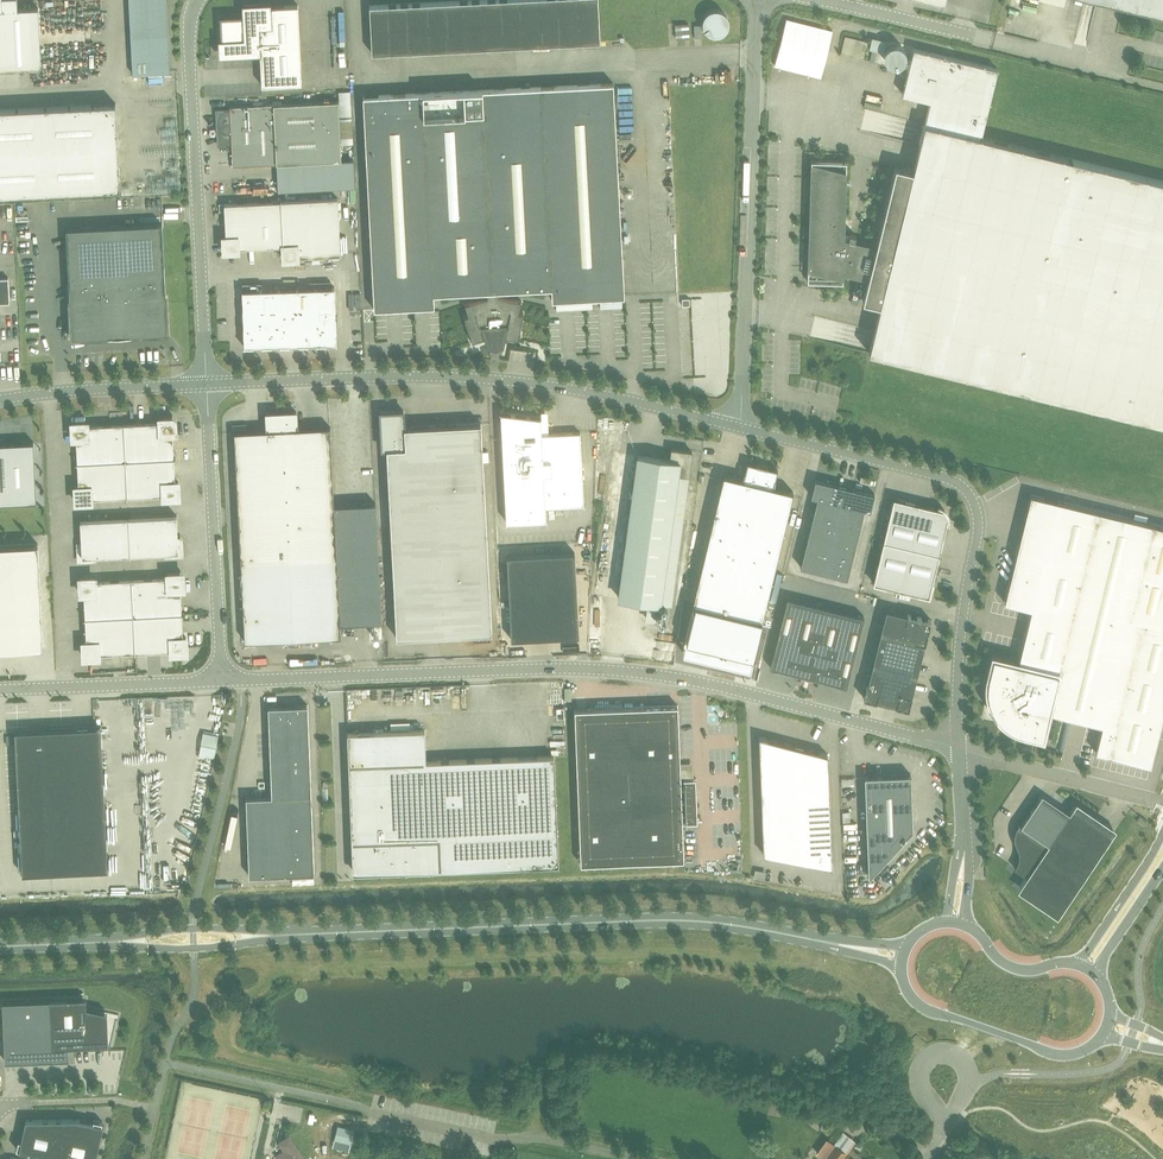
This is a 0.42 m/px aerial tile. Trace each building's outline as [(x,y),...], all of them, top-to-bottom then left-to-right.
[(38,7),(18,8),(18,0),(0,0),(0,70),(41,68),(38,7)] [(166,0),(129,0),(133,74),(170,72),(166,0)] [(598,0),(473,0),(370,5),(372,53),(600,41),(598,0)] [(1109,4),(1162,18),(1162,0),(1110,0),(1109,4)] [(218,39),(219,56),(228,55),(260,54),(262,85),(302,83),(298,5),(272,6),(271,2),(242,3),(243,16),(221,17),(222,38),(218,39)] [(703,11),(709,26),(714,24),(716,30),(732,25),(725,3),(703,11)] [(689,38),(688,23),(675,24),(676,39),(689,38)] [(869,56),(872,38),(848,34),(845,52),(869,56)] [(875,36),(873,46),(889,49),(887,62),(907,65),(911,42),(875,36)] [(857,279),(852,297),(860,299),(865,281),(863,280),(864,277),(868,279),(863,300),(880,304),(869,352),(1162,424),(1162,181),(981,136),(998,68),(914,48),(903,93),(930,100),(913,170),(896,166),(876,245),(855,240),(856,235),(850,234),(849,239),(845,238),(847,160),(811,159),(809,230),(804,229),(802,236),(809,238),(807,281),(843,282),(844,273),(860,277),(859,279),(857,279)] [(434,294),(487,291),(488,296),(465,303),(469,314),(464,316),(472,341),(488,336),(490,343),(496,344),(501,342),(502,335),(518,338),(524,313),(519,312),(522,301),(499,296),(499,290),(552,288),(552,300),(625,296),(613,83),(363,96),(374,309),(434,306),(434,294)] [(356,107),(354,89),(343,89),(344,108),(356,107)] [(338,101),(230,106),(230,110),(217,111),(219,144),(232,143),(233,166),(341,160),(338,101)] [(116,103),(0,109),(0,194),(120,188),(116,103)] [(337,185),(356,184),(355,176),(337,177),(337,185)] [(167,191),(180,191),(180,177),(167,178),(167,191)] [(341,254),(338,198),(224,204),(226,237),(224,237),(224,251),(238,250),(238,248),(283,245),(284,259),(298,258),(298,257),(341,254)] [(66,228),(70,299),(72,338),(168,333),(166,294),(162,223),(66,228)] [(9,277),(0,278),(0,302),(10,302),(9,277)] [(317,306),(336,306),(335,287),(298,288),(299,307),(317,306)] [(299,307),(298,288),(280,289),(280,308),(299,307)] [(280,308),(280,289),(243,290),(243,289),(242,289),(243,309),(262,308),(280,308)] [(317,306),(299,307),(300,344),(318,344),(317,306)] [(336,306),(317,306),(318,344),(337,343),(336,306)] [(299,307),(280,308),(281,345),(300,344),(299,307)] [(262,327),(262,308),(243,309),(244,328),(262,327)] [(281,345),(280,308),(262,308),(262,327),(263,345),(281,345)] [(263,345),(262,327),(244,328),(244,346),(263,345)] [(492,632),(481,423),(405,427),(404,410),(380,411),(382,448),(387,448),(397,637),(492,632)] [(382,621),(376,503),(334,505),(330,426),(297,428),(296,411),(267,413),(267,430),(234,431),(241,563),(245,641),(341,636),(340,623),(382,621)] [(541,417),(501,412),(506,521),(546,519),(546,506),(584,504),(580,432),(549,433),(548,423),(541,424),(541,417)] [(160,421),(124,423),(126,460),(150,458),(174,457),(173,433),(176,433),(175,418),(160,418),(160,421)] [(126,460),(124,423),(88,425),(88,422),(72,423),(73,438),(76,438),(77,462),(102,461),(104,497),(152,495),(150,458),(126,460)] [(37,501),(34,442),(0,443),(0,503),(37,501)] [(671,605),(671,604),(683,520),(687,490),(677,489),(679,473),(689,474),(692,451),(672,448),(670,459),(639,455),(620,598),(671,605)] [(493,458),(493,449),(485,449),(485,458),(493,458)] [(174,457),(150,458),(152,495),(164,494),(164,497),(179,497),(178,481),(175,482),(174,457)] [(102,461),(77,462),(79,486),(75,487),(76,502),(92,501),(92,498),(104,497),(102,461)] [(695,603),(686,640),(714,647),(711,659),(716,660),(750,668),(756,644),(762,619),(793,491),(774,486),(776,479),(775,479),(778,469),(747,462),(745,471),(744,471),(743,479),(723,474),(693,602),(695,603)] [(831,500),(835,484),(815,479),(811,496),(817,497),(831,500)] [(835,484),(831,500),(841,503),(851,505),(855,489),(835,484)] [(855,489),(851,505),(864,509),(870,510),(875,493),(855,489)] [(1030,494),(1004,602),(1031,608),(1018,662),(1013,660),(1014,659),(992,653),(986,675),(988,675),(987,681),(987,689),(988,698),(991,706),(992,707),(996,714),(997,716),(1003,722),(1010,727),(1018,731),(1023,732),(1023,734),(1044,739),(1050,717),(1048,717),(1049,712),(1102,725),(1096,752),(1151,765),(1162,714),(1162,526),(1030,494)] [(817,497),(813,514),(837,520),(841,503),(831,500),(817,497)] [(911,547),(921,504),(894,498),(884,540),(911,547)] [(841,503),(837,520),(860,526),(864,509),(851,505),(841,503)] [(921,504),(911,547),(939,553),(948,517),(942,515),(943,510),(921,504)] [(813,514),(809,532),(832,537),(837,520),(813,514)] [(177,515),(129,517),(130,554),(167,552),(167,556),(182,555),(181,539),(178,539),(177,515)] [(130,554),(129,517),(80,520),(81,544),(78,544),(79,560),(95,559),(94,556),(130,554)] [(837,520),(832,537),(856,543),(860,526),(837,520)] [(832,537),(809,532),(805,549),(828,555),(832,537)] [(856,543),(832,537),(828,555),(851,561),(856,543)] [(911,547),(884,540),(873,583),(901,589),(911,547)] [(44,648),(38,543),(0,545),(0,650),(44,648)] [(911,547),(901,589),(918,593),(917,595),(930,598),(933,586),(931,585),(939,553),(911,547)] [(828,555),(805,549),(800,566),(824,572),(828,555)] [(575,552),(507,555),(511,639),(579,635),(575,552)] [(828,555),(824,572),(847,578),(851,561),(828,555)] [(168,577),(132,578),(134,615),(182,613),(181,588),(184,588),(183,573),(168,574),(168,577)] [(134,615),(132,578),(96,580),(95,577),(80,578),(81,593),(84,593),(85,617),(134,615)] [(864,616),(787,597),(770,666),(847,686),(864,616)] [(886,609),(872,665),(917,676),(931,619),(908,614),(907,614),(886,609)] [(183,637),(182,613),(134,615),(135,651),(171,650),(172,653),(187,652),(186,637),(183,637)] [(134,615),(85,617),(86,642),(83,642),(84,657),(99,657),(99,653),(135,651),(134,615)] [(917,676),(872,665),(867,685),(864,697),(909,709),(917,676)] [(272,796),(311,794),(308,705),(268,706),(272,796)] [(694,781),(681,782),(678,705),(575,709),(581,863),(684,859),(682,821),(695,821),(694,781)] [(101,726),(15,730),(22,874),(108,869),(101,726)] [(425,729),(347,732),(353,873),(559,864),(554,755),(426,761),(425,729)] [(805,748),(782,742),(759,736),(762,799),(764,854),(787,858),(809,863),(832,867),(830,797),(828,754),(805,748)] [(744,773),(753,772),(752,761),(743,761),(744,773)] [(911,774),(865,775),(869,875),(870,876),(882,863),(881,863),(913,829),(911,774)] [(311,794),(272,796),(246,797),(249,875),(314,873),(311,794)] [(1019,859),(1016,866),(1015,868),(1027,876),(1021,884),(1061,911),(1114,832),(1075,805),(1068,815),(1040,797),(1021,824),(1019,823),(1018,825),(1016,829),(1014,834),(1015,838),(1015,841),(1016,844),(1017,847),(1018,849),(1019,852),(1019,859)] [(1147,820),(1140,815),(1137,820),(1144,825),(1147,820)] [(105,1040),(104,1011),(87,1007),(86,997),(51,999),(3,1001),(5,1061),(18,1060),(40,1059),(53,1059),(53,1055),(65,1054),(65,1046),(88,1045),(88,1040),(105,1040)] [(58,1158),(96,1158),(103,1124),(102,1124),(103,1121),(94,1119),(93,1122),(78,1119),(26,1120),(21,1140),(19,1140),(17,1149),(19,1149),(19,1150),(58,1158)] [(351,1129),(338,1125),(335,1138),(348,1142),(351,1129)] [(289,1135),(280,1141),(285,1150),(277,1156),(279,1158),(304,1158),(289,1135)] [(817,1152),(825,1158),(827,1158),(842,1158),(847,1153),(835,1145),(826,1138),(817,1152)]
